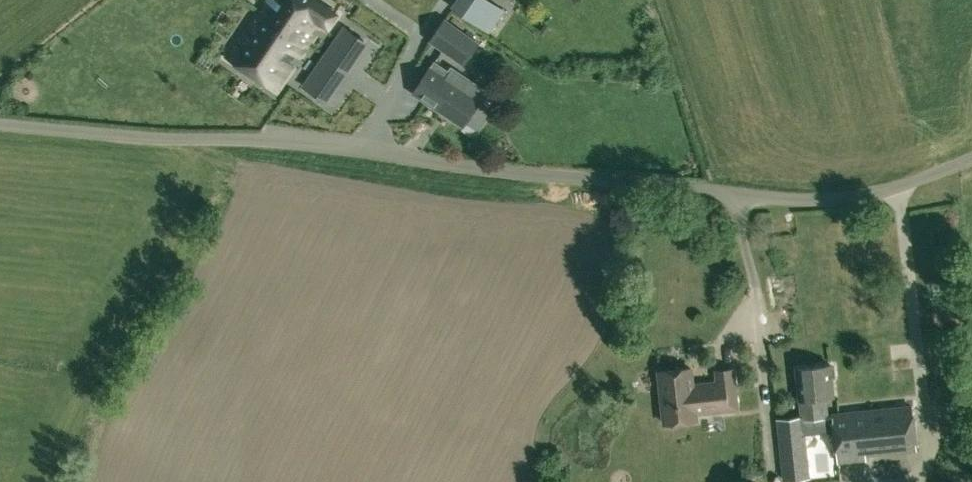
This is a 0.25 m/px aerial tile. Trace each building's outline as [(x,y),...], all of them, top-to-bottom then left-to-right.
[(305,49),(322,24),(327,27),(336,14),(316,0),(265,0),(227,54),(277,89),(305,49)] [(455,8),(470,18),(483,0),(460,0),(455,8)] [(482,42),(447,23),(435,44),(470,63),(482,42)] [(345,26),(324,56),(344,69),(365,40),(345,26)] [(324,99),(344,69),(324,56),(304,85),(324,99)] [(450,71),(435,61),(420,85),(432,93),(427,102),(464,126),(482,99),(446,76),(450,71)] [(917,447),(912,405),(827,415),(825,396),(834,395),(832,378),(836,377),(834,366),(831,366),(830,364),(796,368),(802,416),(778,419),(785,480),(810,478),(804,425),(834,421),(838,461),(867,457),(866,453),(917,447)] [(666,423),(697,419),(697,412),(738,408),(734,368),(717,370),(719,382),(694,384),(692,368),(660,371),(666,423)]
